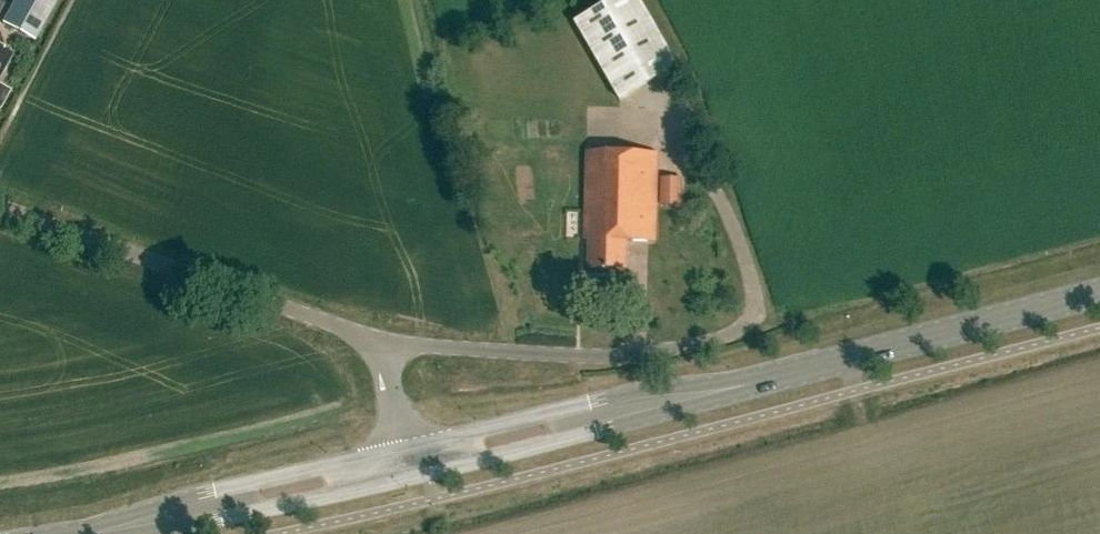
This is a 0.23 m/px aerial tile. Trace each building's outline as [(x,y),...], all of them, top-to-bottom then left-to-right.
[(2,24),(34,42),(57,0),(16,0),(2,24)] [(642,0),(613,0),(577,21),(622,99),(680,66),(642,0)] [(11,56),(0,49),(0,76),(11,56)] [(656,241),(660,154),(587,151),(584,238),(590,238),(588,267),(628,269),(629,240),(656,241)] [(662,177),(661,205),(683,206),(684,178),(662,177)]
